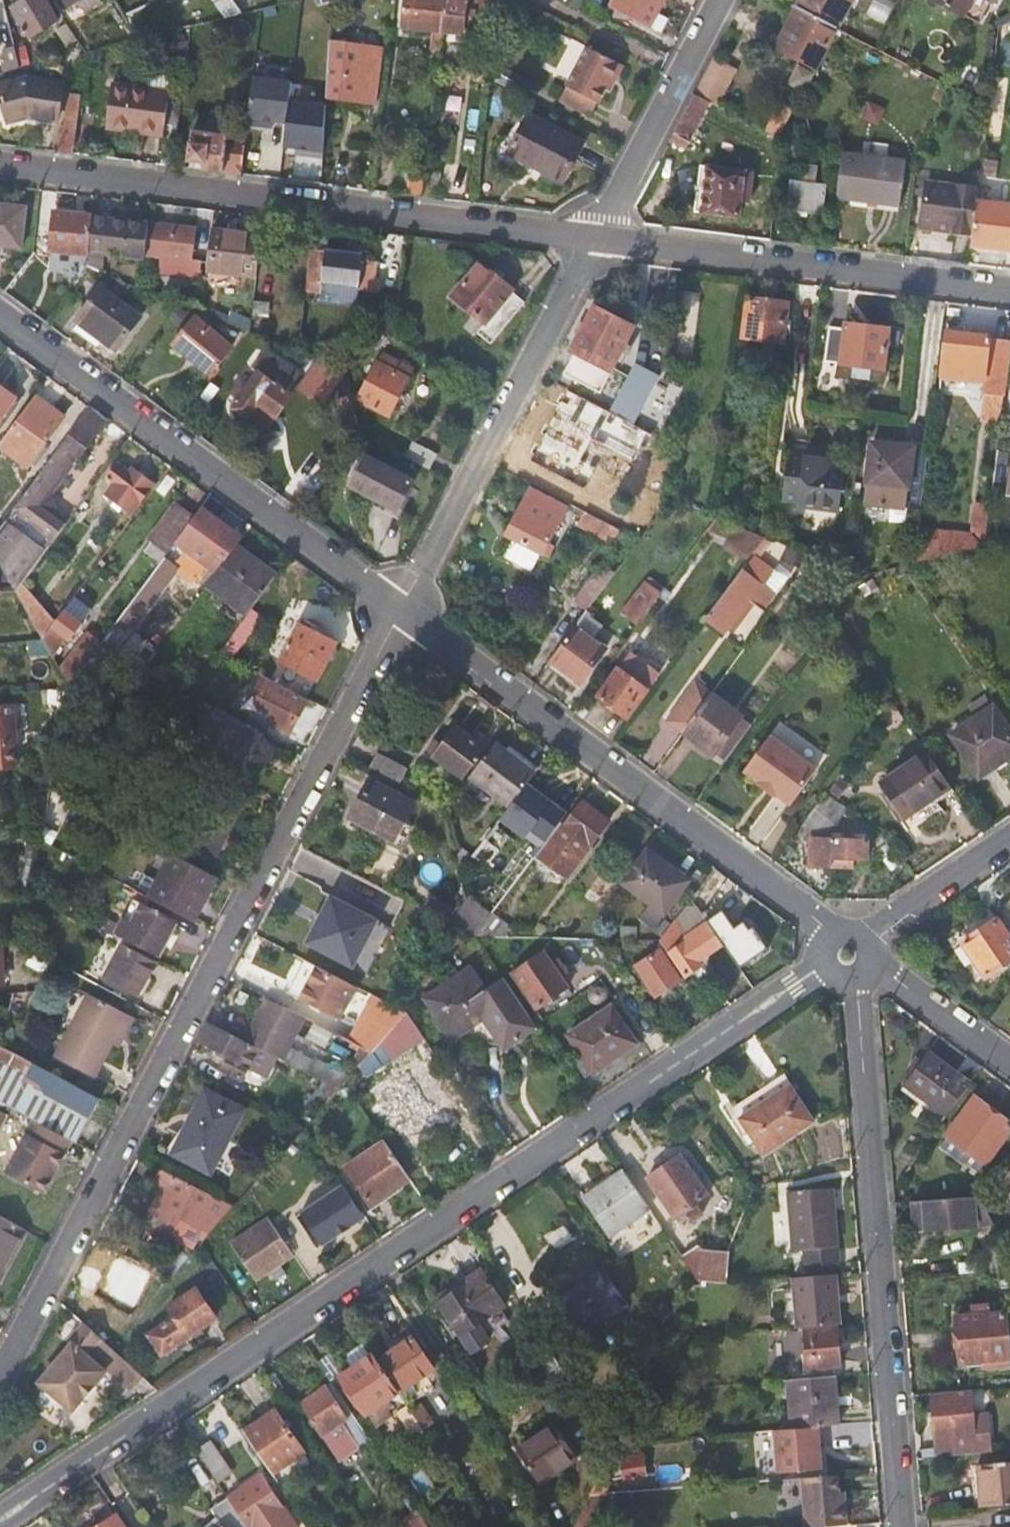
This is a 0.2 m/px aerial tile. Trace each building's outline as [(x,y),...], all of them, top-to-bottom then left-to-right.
[(30,39),(57,21),(44,0),(26,0),(11,9),(30,39)] [(64,11),(76,4),(83,15),(102,3),(99,0),(57,0),(64,11)] [(142,38),(172,31),(160,0),(156,0),(126,15),(142,38)] [(226,17),(243,13),(234,0),(213,0),(226,17)] [(332,7),(354,8),(354,0),(333,0),(332,7)] [(442,34),(446,0),(405,0),(401,29),(434,33),(431,52),(440,53),(442,34)] [(494,15),(496,1),(486,0),(446,0),(442,34),(471,38),(472,33),(488,36),(492,15),(494,15)] [(609,6),(649,27),(663,0),(612,0),(609,6)] [(797,7),(836,27),(850,0),(800,0),(797,7)] [(963,15),(978,22),(989,0),(936,0),(963,15)] [(814,70),(836,27),(797,7),(780,39),(786,43),(782,53),(814,70)] [(11,34),(5,9),(0,11),(0,37),(11,34)] [(775,49),(782,53),(786,43),(780,39),(775,49)] [(382,48),(330,43),(327,99),(375,104),(382,48)] [(568,85),(566,87),(598,103),(606,88),(619,62),(588,46),(568,85)] [(624,64),(619,62),(606,88),(610,90),(624,64)] [(502,84),(533,100),(540,87),(509,71),(502,84)] [(325,150),(330,100),(293,96),(295,77),(254,72),(249,121),(287,125),(285,145),(325,150)] [(143,128),(142,134),(166,136),(171,92),(172,80),(169,77),(155,75),(152,78),(151,89),(112,84),(108,124),(143,128)] [(25,79),(0,85),(0,122),(7,120),(7,123),(29,118),(59,121),(62,83),(25,79)] [(590,117),(598,103),(566,87),(559,101),(590,117)] [(62,127),(59,152),(74,154),(81,97),(68,95),(64,127),(62,127)] [(684,148),(707,102),(693,95),(669,141),(684,148)] [(778,105),(764,128),(775,134),(788,111),(778,105)] [(581,143),(529,116),(512,149),(564,176),(581,143)] [(204,163),(203,170),(253,176),(258,139),(193,131),(189,161),(204,163)] [(906,159),(856,153),(850,199),(900,205),(906,159)] [(804,162),(803,178),(826,179),(827,164),(804,162)] [(742,172),(699,168),(693,213),(737,218),(742,172)] [(440,174),(425,172),(424,180),(423,186),(422,197),(437,199),(440,174)] [(407,178),(406,184),(423,186),(424,180),(407,178)] [(822,186),(788,182),(785,206),(820,210),(822,186)] [(922,227),(971,233),(975,200),(977,189),(956,186),(954,187),(927,183),(922,227)] [(406,184),(405,195),(422,197),(423,186),(406,184)] [(975,200),(971,233),(970,245),(1009,250),(1009,205),(975,200)] [(20,250),(26,210),(0,206),(0,247),(20,250)] [(49,250),(86,255),(91,217),(53,212),(49,250)] [(136,223),(100,219),(99,234),(135,238),(136,223)] [(192,230),(146,224),(142,256),(171,260),(170,273),(186,275),(188,262),(192,230)] [(259,238),(210,232),(205,271),(254,277),(259,238)] [(323,252),(309,250),(305,279),(356,286),(360,255),(324,250),(323,252)] [(510,288),(478,262),(451,296),(484,322),(477,331),(490,341),(505,322),(522,301),(510,291),(510,288)] [(185,276),(184,306),(200,313),(201,306),(205,278),(185,276)] [(138,317),(97,288),(73,321),(114,351),(138,317)] [(298,339),(302,303),(257,297),(249,318),(230,310),(227,315),(201,306),(200,313),(244,330),(252,333),(298,339)] [(783,343),(788,302),(747,298),(742,337),(783,343)] [(634,326),(596,307),(564,368),(602,388),(623,347),(633,352),(642,333),(633,328),(634,326)] [(987,337),(986,338),(1009,341),(1009,310),(990,308),(987,337)] [(381,316),(375,329),(378,331),(393,338),(396,318),(381,316)] [(221,349),(185,322),(164,351),(201,378),(221,349)] [(889,327),(844,322),(843,328),(829,327),(823,375),(837,377),(839,363),(883,369),(889,327)] [(386,337),(378,331),(369,342),(377,350),(386,337)] [(987,337),(947,333),(943,367),(984,372),(981,402),(984,403),(983,414),(991,415),(989,432),(1002,434),(1009,358),(1009,341),(986,338),(987,337)] [(749,348),(739,346),(733,386),(744,387),(749,348)] [(408,366),(381,352),(377,362),(374,362),(357,397),(386,412),(404,378),(404,376),(408,366)] [(299,381),(266,359),(233,409),(244,417),(249,415),(257,404),(277,417),(299,381)] [(309,380),(318,387),(328,374),(327,374),(332,365),(325,361),(320,368),(318,367),(309,380)] [(0,384),(0,420),(17,396),(0,384)] [(34,397),(0,443),(0,446),(28,466),(63,419),(34,397)] [(611,398),(605,409),(627,420),(633,409),(611,398)] [(619,435),(627,420),(605,409),(599,405),(591,420),(619,435)] [(107,419),(91,406),(0,528),(0,561),(16,590),(20,584),(66,522),(52,510),(54,506),(55,500),(50,496),(107,419)] [(571,418),(555,409),(550,418),(547,416),(523,462),(566,485),(590,439),(568,426),(571,418)] [(981,431),(989,432),(991,415),(983,414),(981,431)] [(848,470),(845,469),(838,469),(840,443),(794,438),(788,500),(803,502),(803,507),(844,512),(848,470)] [(413,442),(405,456),(430,469),(438,454),(413,442)] [(847,444),(840,443),(838,469),(845,469),(847,444)] [(869,504),(923,511),(930,450),(875,444),(869,504)] [(411,480),(364,455),(350,484),(373,497),(370,504),(393,517),(411,480)] [(116,463),(99,487),(133,512),(153,485),(131,469),(128,472),(116,463)] [(566,507),(531,488),(520,508),(523,511),(509,537),(547,557),(553,546),(547,543),(566,507)] [(592,498),(585,511),(609,524),(616,509),(592,498)] [(154,538),(170,551),(194,517),(178,505),(154,538)] [(243,536),(202,507),(194,517),(170,551),(120,618),(134,628),(177,571),(192,583),(205,566),(215,574),(236,546),(243,536)] [(613,542),(620,530),(609,524),(585,511),(578,524),(613,542)] [(938,555),(919,553),(917,572),(988,553),(993,514),(978,513),(974,548),(939,545),(938,555)] [(745,552),(754,533),(732,524),(725,543),(745,552)] [(276,576),(236,546),(215,574),(207,584),(248,614),(276,576)] [(767,570),(750,558),(742,569),(744,570),(708,617),(725,629),(747,600),(762,611),(775,594),(790,574),(774,562),(767,570)] [(17,592),(16,590),(0,561),(0,593),(17,592)] [(573,602),(586,611),(588,609),(602,590),(606,585),(615,573),(602,563),(593,576),(573,602)] [(796,581),(785,596),(793,602),(803,586),(796,581)] [(55,620),(20,584),(16,590),(17,592),(43,638),(55,620)] [(634,624),(637,625),(659,596),(647,585),(627,611),(623,609),(608,629),(622,639),(634,624)] [(614,599),(602,590),(588,609),(600,617),(614,599)] [(93,610),(74,596),(55,620),(43,638),(48,646),(52,655),(64,639),(70,643),(93,610)] [(220,652),(231,658),(262,617),(252,609),(220,652)] [(299,623),(280,660),(318,680),(337,642),(299,623)] [(605,648),(575,626),(545,667),(575,690),(605,648)] [(87,632),(60,668),(70,686),(91,657),(102,643),(87,632)] [(31,647),(48,646),(43,638),(30,639),(31,647)] [(101,664),(91,657),(70,686),(89,682),(101,664)] [(655,678),(626,657),(597,696),(625,717),(655,678)] [(290,734),(309,698),(264,675),(259,685),(265,688),(257,703),(272,712),(267,722),(290,734)] [(711,694),(696,682),(667,721),(683,732),(711,694)] [(711,694),(683,732),(713,754),(715,751),(726,735),(739,719),(741,716),(711,694)] [(0,705),(0,770),(17,768),(15,745),(17,745),(14,703),(0,705)] [(215,705),(190,751),(225,769),(235,774),(258,728),(215,705)] [(994,709),(953,737),(981,777),(1009,757),(1009,731),(994,709)] [(739,719),(726,735),(715,751),(727,760),(752,728),(739,719)] [(457,726),(434,756),(463,778),(488,743),(480,737),(477,741),(457,726)] [(815,769),(769,735),(743,770),(757,780),(755,783),(773,796),(775,794),(789,804),(815,769)] [(470,777),(510,808),(536,773),(497,742),(470,777)] [(379,753),(370,769),(400,785),(409,769),(379,753)] [(907,819),(951,788),(926,753),(882,783),(907,819)] [(240,796),(248,781),(235,774),(225,769),(217,785),(240,796)] [(840,777),(829,791),(839,799),(850,785),(840,777)] [(413,805),(371,783),(353,817),(404,843),(415,822),(406,817),(413,805)] [(841,807),(824,794),(803,822),(820,835),(841,807)] [(566,827),(561,824),(538,854),(571,878),(611,824),(584,803),(566,827)] [(29,831),(40,835),(41,830),(43,819),(33,816),(29,831)] [(57,826),(44,818),(43,819),(41,830),(51,836),(57,826)] [(522,834),(502,818),(497,826),(517,842),(522,834)] [(517,842),(497,826),(473,857),(494,873),(497,868),(508,876),(533,842),(522,834),(517,842)] [(869,840),(808,838),(807,865),(853,866),(853,859),(869,859),(869,840)] [(21,842),(12,894),(29,892),(39,840),(21,842)] [(464,850),(457,858),(460,874),(463,870),(469,862),(473,857),(464,850)] [(647,850),(623,882),(651,903),(639,920),(653,931),(690,881),(647,850)] [(145,875),(137,891),(194,921),(218,876),(172,853),(157,881),(145,875)] [(473,865),(469,862),(463,870),(468,874),(473,865)] [(307,943),(353,967),(377,921),(330,897),(307,943)] [(456,921),(476,936),(492,915),(471,899),(456,921)] [(124,920),(117,933),(159,955),(177,922),(142,904),(132,924),(124,920)] [(507,926),(492,915),(476,936),(507,937),(507,926)] [(962,941),(985,975),(1009,959),(1009,938),(997,919),(962,941)] [(689,945),(674,923),(661,940),(688,977),(704,967),(700,962),(724,944),(714,928),(689,945)] [(156,961),(123,943),(104,978),(137,996),(156,961)] [(683,980),(661,950),(635,967),(658,998),(683,980)] [(544,953),(512,975),(536,1010),(568,989),(544,953)] [(490,957),(426,999),(452,1040),(483,1020),(498,1043),(533,1020),(490,957)] [(343,1014),(357,988),(306,961),(292,987),(343,1014)] [(75,994),(62,1017),(71,1022),(83,999),(75,994)] [(112,1044),(128,1015),(88,995),(56,1056),(96,1077),(112,1044)] [(407,1014),(386,1003),(381,1000),(374,996),(351,1041),(372,1052),(380,1043),(407,1014)] [(283,1061),(306,1017),(267,997),(244,1041),(258,1047),(283,1061)] [(613,1005),(569,1035),(594,1073),(638,1045),(613,1005)] [(380,1043),(393,1060),(424,1038),(407,1014),(380,1043)] [(135,1019),(128,1015),(112,1044),(120,1048),(135,1019)] [(244,1041),(209,1022),(200,1040),(229,1056),(223,1068),(242,1078),(249,1063),(265,1071),(273,1056),(258,1047),(244,1041)] [(336,1054),(359,1067),(372,1052),(351,1041),(316,1022),(307,1037),(321,1045),(315,1057),(320,1060),(311,1076),(338,1090),(346,1082),(350,1077),(330,1066),(336,1054)] [(393,1060),(380,1043),(372,1052),(359,1067),(366,1075),(383,1063),(385,1066),(393,1060)] [(101,1098),(0,1044),(0,1101),(14,1109),(34,1119),(74,1140),(77,1143),(101,1098)] [(904,1085),(946,1117),(971,1084),(928,1053),(904,1085)] [(763,1153),(813,1120),(784,1077),(734,1110),(763,1153)] [(390,1094),(380,1101),(406,1139),(420,1130),(426,1138),(448,1123),(436,1106),(434,1107),(415,1081),(405,1088),(398,1078),(386,1086),(390,1094)] [(207,1091),(174,1155),(211,1174),(244,1111),(207,1091)] [(947,1137),(985,1164),(1009,1130),(1009,1123),(976,1098),(947,1137)] [(14,1109),(0,1101),(0,1129),(3,1130),(14,1109)] [(74,1140),(34,1119),(6,1172),(46,1193),(74,1140)] [(979,1173),(985,1164),(947,1137),(940,1147),(962,1163),(964,1161),(979,1173)] [(383,1197),(410,1179),(385,1141),(345,1167),(370,1206),(372,1205),(375,1209),(385,1202),(383,1197)] [(675,1218),(708,1196),(680,1155),(647,1177),(675,1218)] [(235,1206),(162,1167),(156,1178),(154,1181),(166,1187),(153,1208),(179,1225),(183,1219),(208,1237),(235,1206)] [(610,1236),(650,1209),(623,1171),(583,1197),(610,1236)] [(365,1220),(343,1186),(301,1215),(323,1248),(365,1220)] [(796,1268),(839,1264),(833,1188),(789,1191),(796,1268)] [(914,1230),(995,1224),(979,1198),(911,1203),(914,1230)] [(27,1230),(0,1216),(0,1280),(27,1230)] [(204,1242),(208,1237),(183,1219),(179,1225),(204,1242)] [(270,1272),(281,1264),(292,1256),(269,1220),(232,1245),(257,1280),(270,1272)] [(698,1246),(681,1256),(702,1286),(724,1284),(733,1253),(701,1250),(698,1246)] [(287,1273),(281,1264),(270,1272),(277,1280),(287,1273)] [(561,1295),(587,1332),(627,1305),(602,1268),(561,1295)] [(114,1329),(128,1339),(164,1286),(146,1273),(131,1294),(135,1297),(114,1329)] [(439,1302),(461,1334),(504,1306),(482,1273),(439,1302)] [(793,1278),(797,1328),(841,1325),(837,1275),(793,1278)] [(148,1334),(162,1356),(216,1318),(195,1287),(167,1307),(173,1317),(148,1334)] [(650,1308),(659,1322),(673,1312),(663,1298),(650,1308)] [(958,1317),(961,1362),(989,1360),(990,1367),(1009,1365),(1009,1362),(1006,1313),(990,1314),(989,1304),(972,1305),(972,1316),(958,1317)] [(492,1334),(515,1320),(507,1308),(484,1322),(492,1334)] [(73,1344),(41,1384),(74,1412),(107,1372),(87,1357),(102,1340),(85,1325),(70,1342),(73,1344)] [(808,1369),(840,1366),(837,1327),(805,1329),(808,1369)] [(407,1332),(374,1354),(400,1393),(407,1404),(420,1423),(432,1414),(420,1396),(432,1387),(425,1377),(435,1370),(413,1337),(411,1338),(407,1332)] [(368,1414),(400,1393),(374,1354),(371,1351),(364,1341),(349,1351),(346,1360),(352,1370),(342,1376),(368,1414)] [(536,1354),(552,1378),(565,1370),(549,1345),(536,1354)] [(133,1389),(143,1377),(118,1354),(108,1346),(98,1358),(133,1389)] [(788,1379),(793,1430),(823,1427),(840,1425),(835,1375),(788,1379)] [(322,1432),(334,1451),(341,1460),(361,1446),(371,1440),(331,1382),(302,1402),(322,1432)] [(976,1388),(977,1410),(990,1409),(989,1388),(976,1388)] [(937,1456),(968,1453),(990,1451),(987,1414),(973,1415),(971,1390),(951,1392),(950,1396),(932,1397),(937,1456)] [(430,1439),(406,1405),(396,1413),(418,1446),(430,1439)] [(275,1409),(244,1430),(279,1483),(310,1461),(275,1409)] [(555,1422),(517,1448),(541,1483),(579,1458),(555,1422)] [(825,1443),(823,1427),(793,1430),(775,1431),(778,1473),(822,1469),(819,1443),(825,1443)] [(336,1453),(334,1451),(322,1432),(310,1440),(324,1461),(336,1453)] [(211,1441),(197,1450),(218,1483),(234,1472),(211,1441)] [(620,1483),(647,1481),(645,1454),(619,1456),(620,1483)] [(983,1507),(1009,1505),(1009,1461),(980,1463),(983,1507)] [(228,1497),(248,1526),(260,1526),(285,1510),(261,1474),(228,1497)] [(803,1478),(805,1516),(806,1526),(826,1526),(846,1525),(844,1503),(839,1503),(839,1493),(837,1475),(803,1478)] [(598,1478),(589,1496),(606,1494),(610,1480),(598,1478)] [(781,1517),(805,1516),(803,1478),(778,1480),(781,1517)] [(608,1494),(606,1494),(589,1496),(574,1526),(593,1526),(608,1494)] [(223,1526),(248,1526),(228,1497),(211,1508),(223,1526)] [(417,1508),(400,1521),(404,1526),(430,1526),(417,1508)] [(115,1516),(99,1526),(123,1526),(115,1516)]
